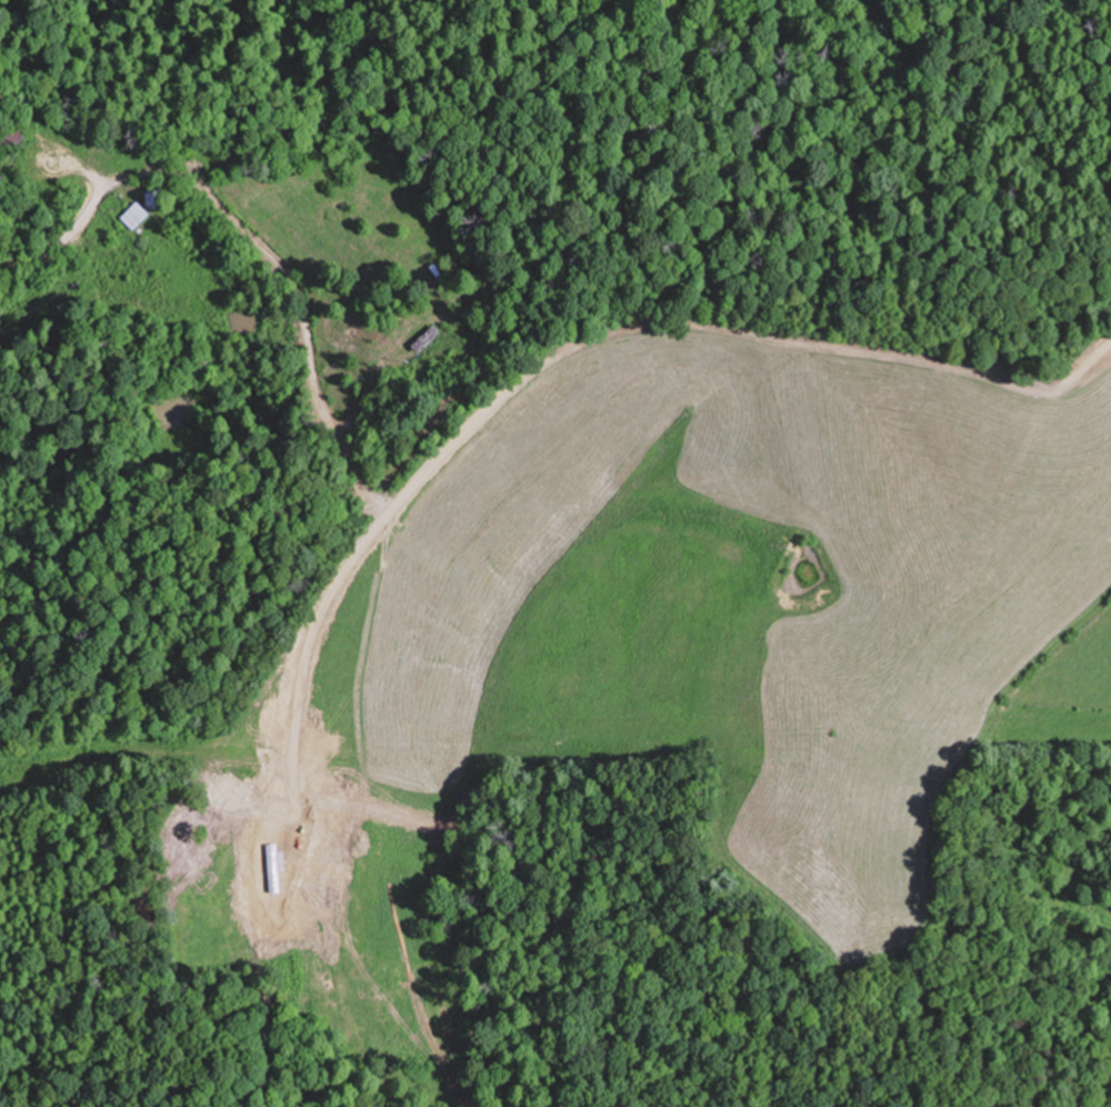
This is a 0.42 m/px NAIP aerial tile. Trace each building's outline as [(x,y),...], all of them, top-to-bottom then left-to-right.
[(134,230),(151,215),(139,202),(122,217),(134,230)]
